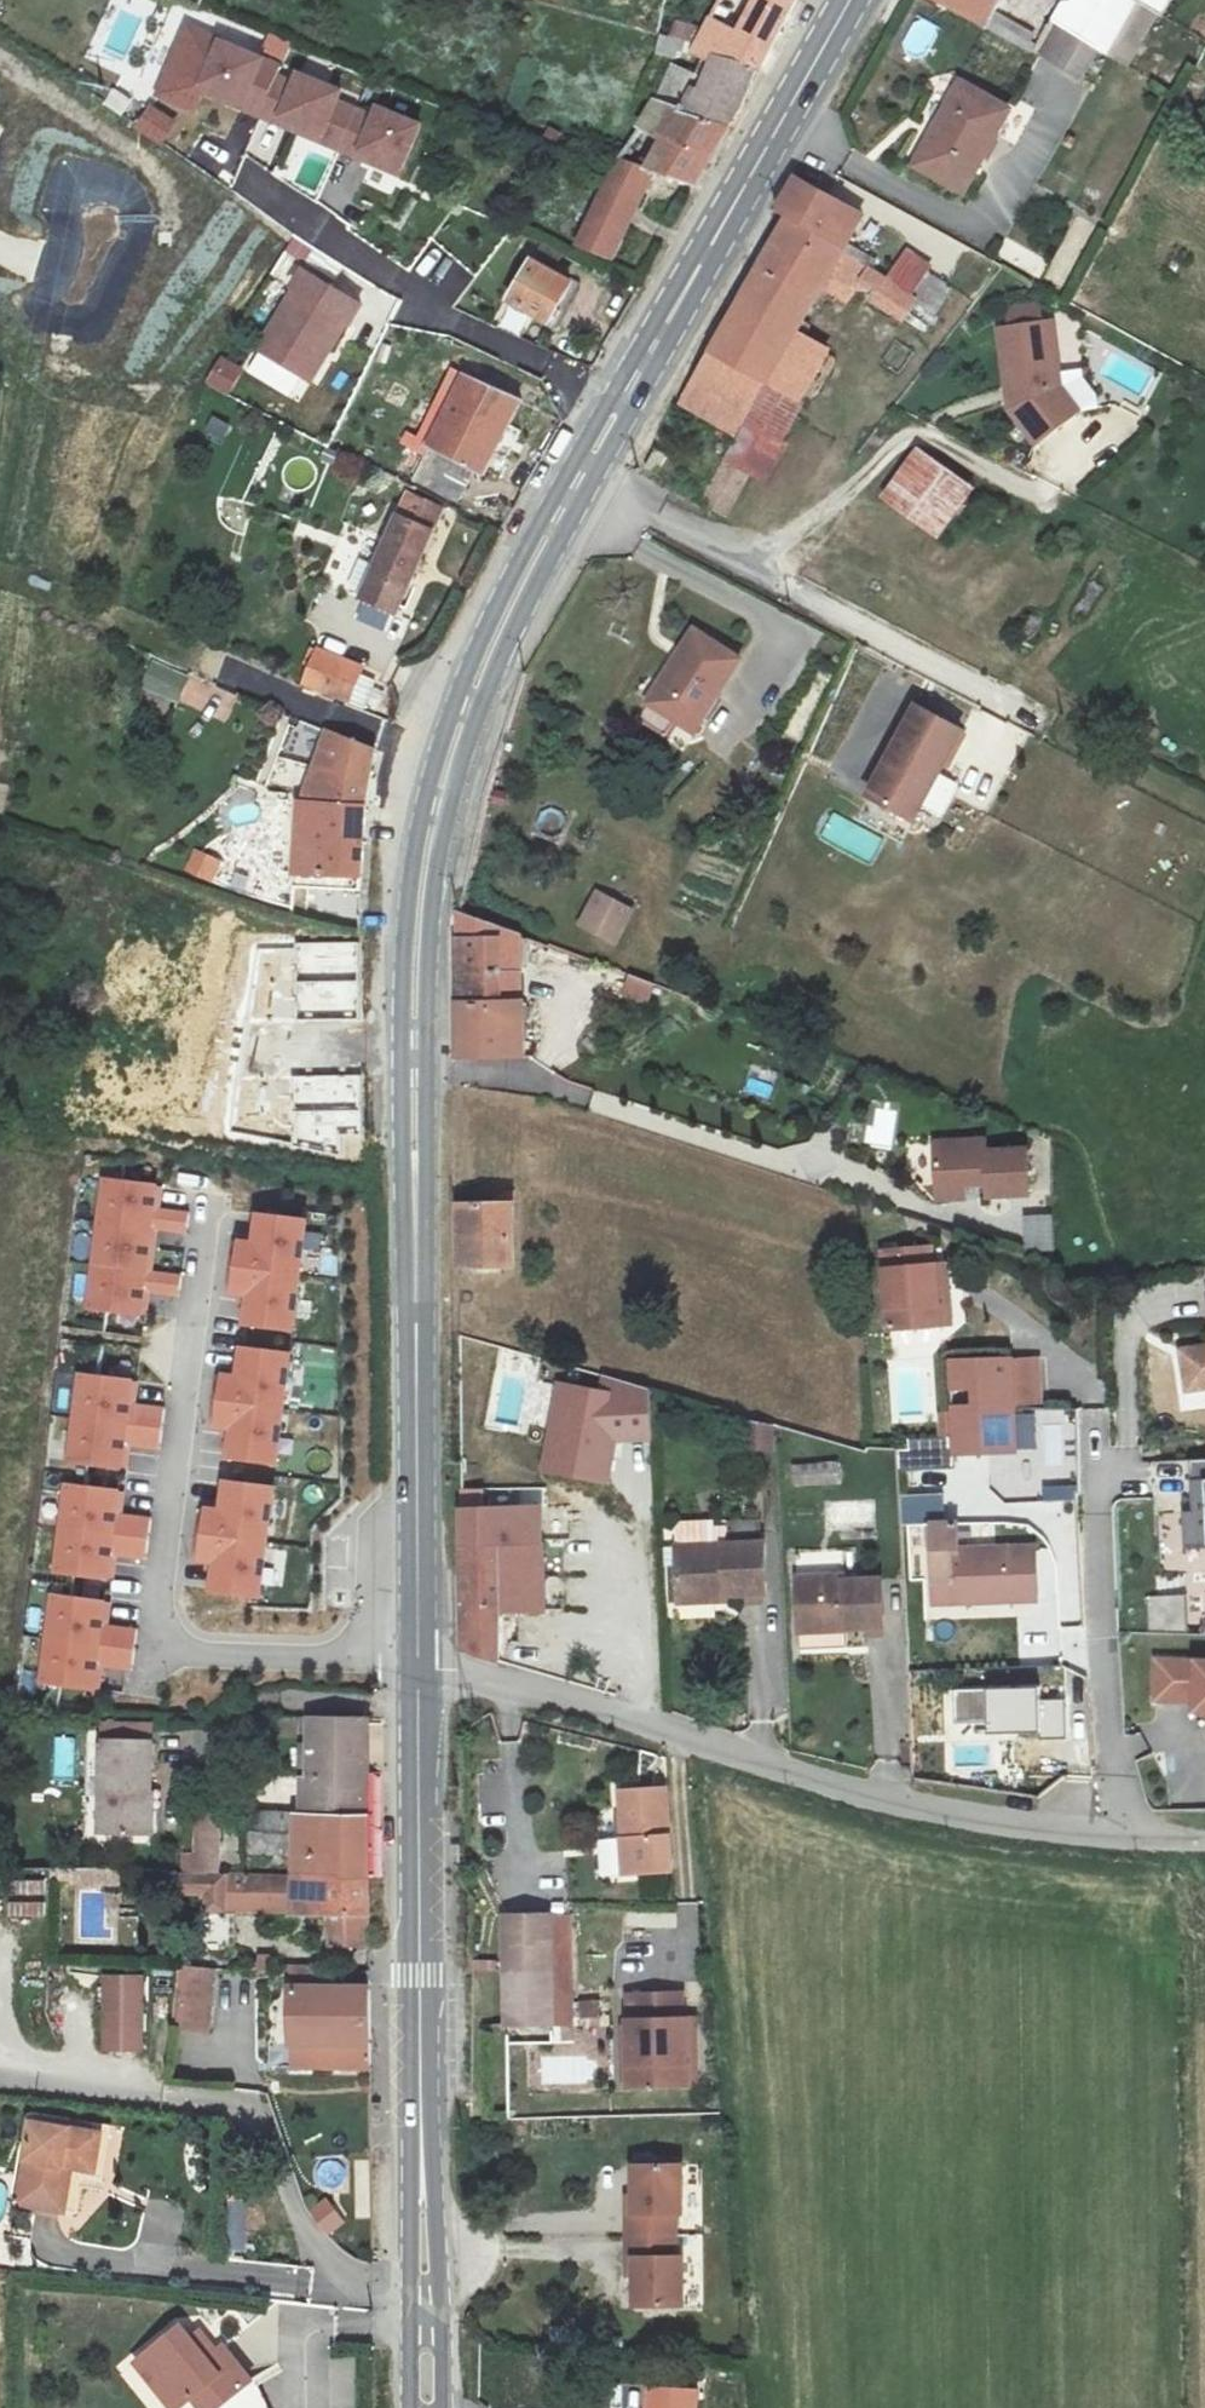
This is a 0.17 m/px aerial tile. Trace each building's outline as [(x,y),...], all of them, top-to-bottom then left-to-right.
[(780,0),(718,0),(692,59),(714,65),(759,77),(765,78),(779,44),(789,20),(797,3),(780,0)] [(979,31),(988,0),(921,0),(979,31)] [(1063,0),(988,0),(979,31),(1030,58),(1053,18),(1063,0)] [(1175,0),(1063,0),(1053,18),(1065,25),(1093,42),(1105,49),(1134,1),(1166,16),(1175,0)] [(1093,42),(1065,25),(1053,49),(1080,65),(1093,42)] [(191,112),(199,93),(219,43),(184,29),(157,95),(191,112)] [(262,60),(219,43),(199,93),(260,118),(276,78),(258,70),(262,60)] [(687,66),(692,59),(659,50),(658,60),(687,66)] [(759,77),(714,65),(684,110),(728,131),(759,77)] [(280,68),(276,78),(260,118),(279,125),(282,118),(323,135),(337,102),(341,92),(280,68)] [(960,80),(929,136),(936,140),(918,172),(958,195),(1007,105),(960,80)] [(695,189),(728,131),(684,110),(656,97),(626,150),(622,148),(579,235),(613,253),(658,173),(695,189)] [(356,110),(337,102),(323,135),(282,118),(279,125),(339,149),(356,110)] [(174,122),(149,106),(135,128),(161,143),(174,122)] [(374,118),(356,110),(339,149),(358,158),(361,151),(403,167),(420,126),(378,108),(374,118)] [(361,151),(358,158),(400,174),(403,167),(361,151)] [(787,207),(773,233),(875,287),(868,300),(898,320),(914,295),(909,292),(928,263),(905,248),(885,278),(864,265),(869,259),(843,242),(860,214),(792,177),(780,201),(787,207)] [(875,287),(773,233),(711,348),(680,405),(735,437),(766,381),(799,399),(825,350),(793,332),(818,286),(833,295),(838,288),(849,294),(852,290),(868,300),(875,287)] [(1007,239),(998,256),(1038,277),(1047,259),(1007,239)] [(570,281),(526,258),(504,301),(548,324),(570,281)] [(362,306),(305,273),(259,351),(306,378),(325,347),(331,351),(348,321),(352,324),(362,306)] [(910,312),(932,324),(954,286),(932,273),(910,312)] [(1051,319),(998,326),(1010,407),(1036,442),(1079,409),(1060,385),(1051,319)] [(325,347),(306,378),(312,382),(331,351),(325,347)] [(221,357),(206,382),(224,393),(240,368),(221,357)] [(425,447),(469,469),(484,476),(519,402),(460,373),(425,447)] [(799,399),(766,381),(735,437),(699,504),(725,516),(771,439),(776,441),(799,399)] [(211,413),(203,428),(224,439),(232,424),(211,413)] [(456,494),(469,469),(425,447),(413,474),(456,494)] [(936,535),(970,490),(917,451),(883,498),(936,535)] [(406,489),(361,595),(395,609),(441,504),(406,489)] [(690,626),(645,698),(694,728),(739,656),(690,626)] [(315,647),(300,682),(345,701),(360,666),(315,647)] [(152,667),(148,694),(180,698),(184,671),(152,667)] [(192,675),(180,702),(227,723),(239,696),(192,675)] [(959,727),(913,703),(867,792),(912,816),(959,727)] [(298,801),(360,802),(365,773),(375,747),(324,729),(298,801)] [(294,873),(356,874),(360,802),(298,801),(294,873)] [(194,849),(184,873),(209,882),(218,859),(194,849)] [(596,891),(577,924),(613,944),(632,911),(596,891)] [(522,1054),(519,933),(456,913),(456,1053),(522,1054)] [(314,1018),(360,1017),(358,944),(294,946),(295,988),(299,988),(300,1010),(314,1009),(314,1018)] [(629,973),(622,995),(649,1004),(656,981),(629,973)] [(295,1129),(360,1129),(360,1074),(295,1075),(295,1129)] [(983,1138),(933,1143),(937,1197),(967,1194),(966,1182),(986,1181),(987,1191),(1027,1188),(1024,1145),(984,1149),(983,1138)] [(90,1309),(141,1315),(144,1293),(150,1294),(180,1297),(182,1277),(153,1273),(146,1272),(151,1230),(158,1231),(188,1234),(191,1214),(161,1211),(154,1210),(157,1187),(105,1181),(90,1309)] [(161,1211),(164,1188),(157,1187),(154,1210),(161,1211)] [(459,1204),(460,1265),(509,1264),(507,1203),(459,1204)] [(294,1331),(308,1221),(260,1215),(258,1235),(256,1245),(247,1244),(235,1243),(229,1293),(241,1294),(250,1295),(249,1306),(246,1325),(294,1331)] [(1050,1217),(1024,1218),(1026,1249),(1052,1248),(1050,1217)] [(158,1231),(151,1230),(146,1272),(153,1273),(158,1231)] [(248,1234),(247,1244),(256,1245),(258,1235),(248,1234)] [(945,1263),(932,1264),(931,1247),(876,1253),(884,1331),(951,1324),(945,1263)] [(144,1293),(141,1315),(148,1316),(150,1294),(144,1293)] [(241,1294),(240,1305),(249,1306),(250,1295),(241,1294)] [(278,1464),(291,1355),(243,1349),(241,1368),(240,1379),(231,1378),(219,1376),(213,1426),(224,1428),(233,1429),(232,1439),(230,1458),(278,1464)] [(1177,1360),(1185,1395),(1204,1391),(1204,1354),(1177,1360)] [(953,1434),(954,1455),(1014,1452),(1012,1403),(1042,1401),(1040,1357),(949,1361),(952,1412),(953,1434)] [(232,1367),(231,1378),(240,1379),(241,1368),(232,1367)] [(132,1382),(81,1376),(71,1462),(121,1469),(124,1446),(131,1447),(160,1451),(165,1409),(136,1405),(129,1404),(132,1382)] [(556,1383),(542,1471),(605,1483),(612,1440),(646,1440),(647,1391),(602,1377),(599,1390),(556,1383)] [(139,1383),(132,1382),(129,1404),(136,1405),(139,1383)] [(1083,1501),(1080,1411),(1033,1412),(1036,1503),(1083,1501)] [(940,1435),(953,1434),(952,1412),(939,1413),(940,1435)] [(771,1451),(777,1424),(757,1420),(751,1447),(771,1451)] [(224,1428),(223,1438),(232,1439),(233,1429),(224,1428)] [(131,1447),(124,1446),(121,1469),(128,1469),(131,1447)] [(785,1461),(785,1485),(841,1484),(840,1460),(785,1461)] [(1191,1462),(1193,1513),(1183,1513),(1185,1551),(1204,1550),(1204,1461),(1191,1462)] [(261,1598),(275,1488),(227,1482),(225,1502),(223,1512),(214,1511),(202,1510),(196,1560),(208,1561),(217,1562),(216,1573),(213,1592),(261,1598)] [(116,1515),(119,1492),(68,1486),(57,1573),(108,1579),(111,1556),(118,1557),(146,1560),(151,1519),(123,1516),(116,1515)] [(123,1516),(125,1493),(119,1492),(116,1515),(123,1516)] [(928,1525),(942,1524),(941,1496),(900,1497),(902,1526),(928,1525)] [(215,1501),(214,1511),(223,1512),(225,1502),(215,1501)] [(544,1605),(543,1590),(542,1535),(541,1504),(462,1506),(462,1651),(503,1661),(502,1647),(515,1648),(512,1607),(544,1605)] [(725,1600),(725,1593),(762,1592),(761,1546),(752,1546),(751,1522),(722,1523),(723,1546),(675,1548),(676,1601),(725,1600)] [(928,1525),(932,1606),(1036,1601),(1034,1544),(956,1547),(955,1524),(942,1524),(928,1525)] [(542,1535),(543,1590),(572,1588),(569,1532),(542,1535)] [(115,1580),(118,1557),(111,1556),(108,1579),(115,1580)] [(208,1561),(207,1572),(216,1573),(217,1562),(208,1561)] [(843,1645),(842,1637),(882,1634),(878,1575),(847,1577),(846,1568),(794,1571),(798,1648),(843,1645)] [(1147,1595),(1150,1632),(1189,1629),(1186,1593),(1147,1595)] [(101,1626),(104,1603),(53,1597),(43,1684),(93,1690),(96,1667),(103,1668),(131,1671),(136,1630),(108,1627),(101,1626)] [(108,1627),(111,1604),(104,1603),(101,1626),(108,1627)] [(1156,1660),(1155,1696),(1204,1697),(1204,1660),(1156,1660)] [(100,1691),(103,1668),(96,1667),(93,1690),(100,1691)] [(1063,1701),(1037,1701),(1037,1688),(954,1690),(954,1721),(985,1720),(985,1733),(1038,1732),(1038,1738),(1064,1738),(1063,1701)] [(297,1778),(290,1872),(373,1873),(372,1718),(372,1714),(310,1712),(307,1777),(297,1778)] [(100,1725),(97,1833),(143,1835),(151,1835),(152,1791),(150,1791),(151,1726),(100,1725)] [(665,1784),(617,1787),(620,1835),(613,1835),(616,1872),(671,1869),(665,1784)] [(256,1828),(288,1828),(289,1812),(256,1811),(256,1828)] [(84,1868),(84,1886),(119,1886),(119,1868),(84,1868)] [(192,1916),(324,1918),(373,1919),(373,1873),(290,1872),(237,1871),(211,1871),(210,1895),(192,1894),(192,1916)] [(567,1916),(500,1918),(503,2026),(599,2023),(598,2003),(570,2004),(567,1916)] [(325,1941),(373,1942),(373,1919),(324,1918),(325,1941)] [(373,1951),(373,1942),(325,1941),(322,1951),(373,1951)] [(283,1961),(287,2037),(370,2039),(370,1989),(311,1986),(309,1962),(283,1961)] [(210,2028),(211,1969),(187,1969),(185,2028),(210,2028)] [(142,1978),(104,1978),(105,2049),(142,2048),(142,1978)] [(679,1992),(624,1993),(627,2084),(693,2082),(691,2017),(680,2017),(679,1992)] [(370,2063),(370,2039),(287,2037),(285,2061),(370,2063)] [(68,2161),(87,2164),(95,2165),(100,2132),(33,2120),(21,2200),(60,2204),(68,2161)] [(82,2208),(87,2164),(68,2161),(60,2204),(82,2208)] [(681,2164),(634,2164),(634,2195),(634,2211),(626,2211),(626,2234),(675,2234),(674,2212),(682,2212),(681,2164)] [(313,2213),(329,2237),(343,2227),(328,2203),(313,2213)] [(675,2234),(626,2234),(627,2257),(634,2257),(634,2274),(634,2304),(682,2304),(682,2256),(675,2256),(675,2234)] [(194,2335),(187,2326),(138,2360),(172,2407),(180,2407),(194,2398),(202,2407),(269,2407),(255,2387),(247,2390),(205,2327),(194,2335)] [(643,2407),(696,2407),(697,2385),(644,2383),(643,2407)]
